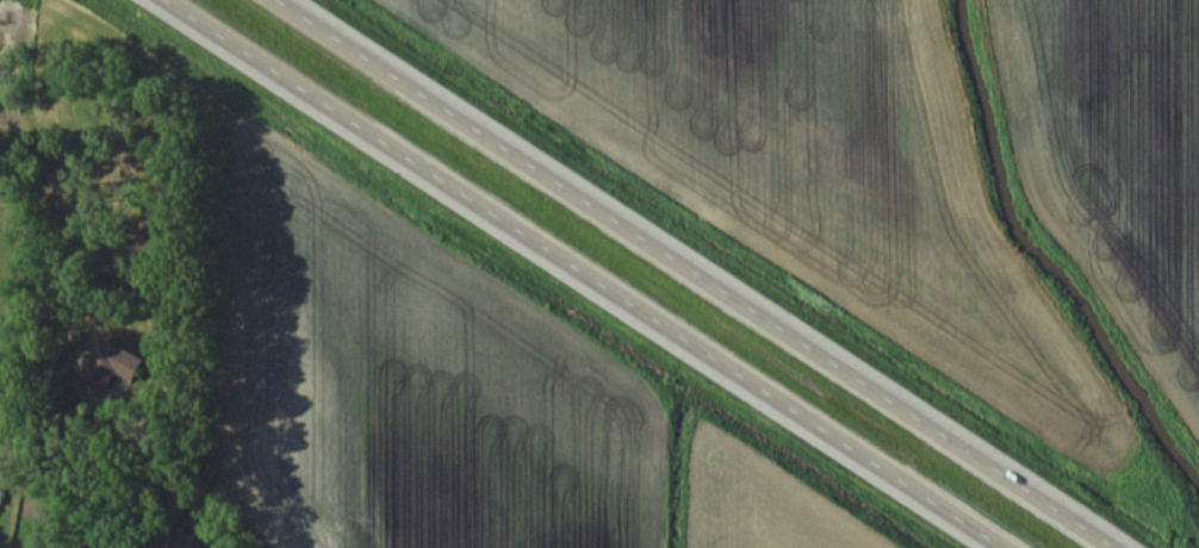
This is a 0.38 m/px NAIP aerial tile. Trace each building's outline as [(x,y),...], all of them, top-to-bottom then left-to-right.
[(195,533),(168,528),(164,547),(192,547),(195,533)]
